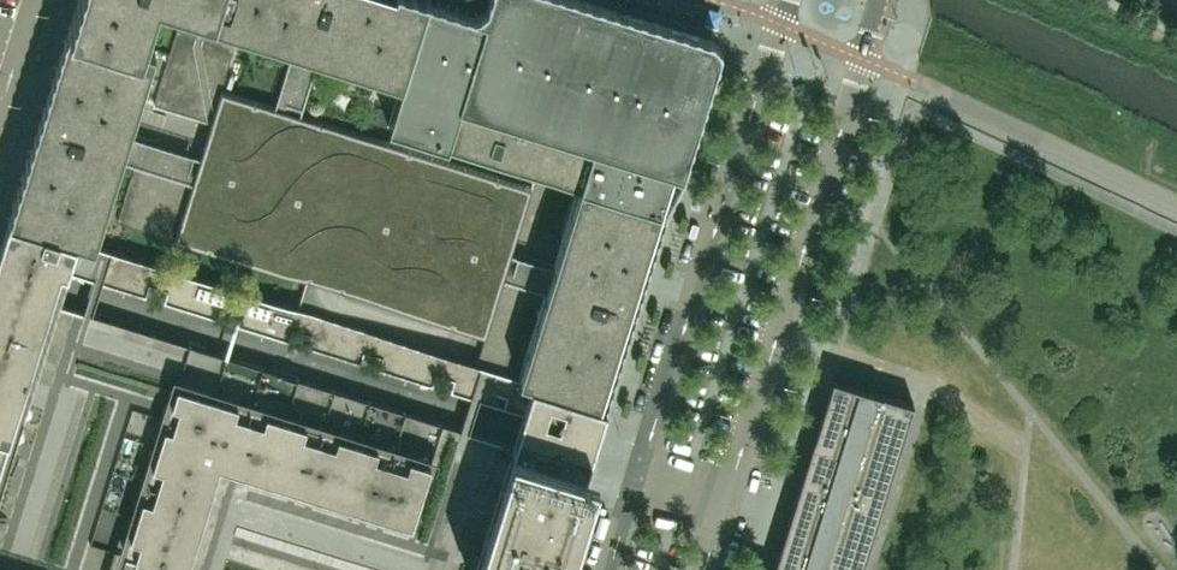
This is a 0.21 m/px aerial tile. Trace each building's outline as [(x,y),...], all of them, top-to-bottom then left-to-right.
[(75,6),(73,11),(73,12),(71,19),(70,20),(68,25),(69,25),(69,26),(67,33),(66,33),(64,39),(65,40),(62,47),(61,47),(60,53),(58,61),(55,67),(56,67),(54,74),(53,74),(53,75),(51,80),(52,80),(51,81),(52,81),(50,88),(49,88),(47,94),(47,95),(48,95),(45,102),(42,108),(43,108),(41,116),(40,116),(38,122),(39,122),(38,122),(39,122),(37,130),(36,130),(34,135),(34,136),(35,136),(32,143),(32,144),(30,149),(31,150),(28,157),(27,157),(25,163),(26,163),(28,164),(25,171),(23,171),(21,177),(23,178),(21,185),(19,184),(19,185),(17,190),(17,191),(19,192),(17,199),(15,198),(14,199),(13,204),(13,205),(15,205),(13,213),(11,212),(10,212),(9,217),(9,218),(95,244),(156,49),(142,45),(156,0),(77,0),(75,6)] [(605,403),(607,398),(607,397),(606,397),(608,390),(609,390),(611,384),(610,383),(612,376),(613,376),(614,376),(616,370),(615,370),(614,370),(616,362),(617,363),(618,362),(619,357),(619,356),(621,349),(622,349),(622,348),(624,343),(624,342),(625,341),(633,313),(665,207),(681,177),(719,55),(720,50),(721,47),(720,44),(719,41),(717,37),(715,35),(712,34),(709,32),(605,0),(486,0),(484,4),(482,6),(479,7),(476,9),(474,9),(473,9),(471,9),(443,0),(187,0),(212,8),(207,21),(401,82),(388,124),(535,169),(534,171),(554,177),(554,176),(579,183),(519,376),(532,380),(605,403)] [(211,120),(234,46),(177,28),(154,103),(211,120)] [(174,238),(198,162),(141,144),(118,221),(174,238)] [(596,471),(585,468),(605,403),(532,380),(523,411),(512,444),(50,300),(61,267),(70,237),(9,218),(8,217),(0,244),(0,569),(564,569),(596,471)] [(167,287),(166,292),(167,292),(167,293),(167,294),(167,295),(167,296),(166,296),(165,296),(164,299),(216,315),(217,311),(217,310),(218,310),(218,309),(220,303),(239,309),(235,321),(289,338),(292,327),(294,327),(295,327),(311,332),(307,344),(359,360),(363,348),(382,354),(379,366),(431,382),(432,378),(432,377),(432,376),(433,376),(433,375),(435,370),(454,376),(450,388),(523,411),(532,380),(519,376),(506,372),(477,363),(95,244),(70,237),(61,267),(144,293),(148,281),(167,287)] [(477,363),(506,372),(532,288),(503,279),(477,363)] [(913,402),(832,377),(773,569),(862,569),(913,402)]
